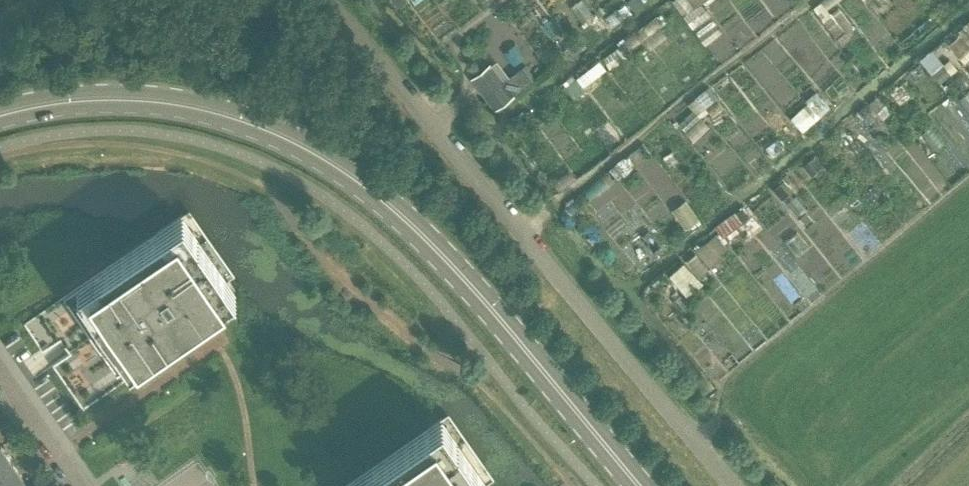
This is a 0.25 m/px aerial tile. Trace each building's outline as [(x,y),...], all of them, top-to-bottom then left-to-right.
[(396,8),(401,4),(406,0),(389,0),(396,8)] [(628,3),(634,11),(645,3),(643,0),(632,0),(628,3)] [(694,8),(705,0),(687,0),(694,8)] [(813,8),(836,36),(843,29),(831,14),(827,9),(839,0),(823,0),(813,8)] [(838,7),(831,14),(843,29),(846,33),(854,26),(838,7)] [(655,16),(638,28),(644,38),(659,28),(662,26),(655,16)] [(644,38),(643,39),(649,48),(666,37),(659,28),(644,38)] [(554,60),(545,66),(550,74),(560,68),(554,60)] [(490,62),(470,78),(495,110),(515,94),(514,93),(532,79),(522,66),(504,80),(490,62)] [(943,64),(931,74),(939,83),(951,74),(943,64)] [(576,77),(565,86),(574,98),(586,89),(576,77)] [(902,83),(890,92),(899,104),(911,95),(902,83)] [(708,87),(695,97),(704,108),(705,107),(717,98),(708,87)] [(808,103),(791,118),(802,131),(829,107),(821,97),(816,101),(811,96),(806,101),(808,103)] [(877,96),(869,103),(877,113),(885,106),(877,96)] [(701,117),(685,132),(693,140),(709,126),(701,117)] [(837,137),(828,145),(842,162),(851,154),(837,137)] [(777,139),(765,147),(772,156),(783,148),(777,139)] [(814,156),(802,165),(811,176),(823,166),(814,156)] [(624,157),(609,169),(617,179),(632,167),(624,157)] [(569,169),(552,181),(559,190),(576,178),(569,169)] [(608,173),(580,194),(587,203),(614,182),(608,173)] [(866,174),(853,184),(864,198),(877,188),(866,174)] [(784,180),(773,189),(781,200),(793,190),(784,180)] [(685,200),(671,210),(685,229),(699,219),(685,200)] [(744,207),(737,213),(747,225),(754,219),(744,207)] [(53,365),(83,409),(197,331),(191,322),(235,291),(189,210),(25,323),(43,350),(60,338),(64,344),(70,352),(53,365)] [(737,213),(717,230),(728,242),(747,225),(737,213)] [(716,233),(696,250),(710,267),(730,250),(716,233)] [(694,252),(685,260),(699,276),(708,269),(694,252)] [(684,263),(669,276),(687,296),(702,284),(684,263)] [(669,280),(659,288),(682,317),(693,309),(669,280)] [(442,418),(344,485),(489,485),(442,418)] [(13,464),(1,446),(0,447),(0,473),(13,464)] [(25,481),(13,464),(0,473),(0,485),(18,485),(25,481)]
